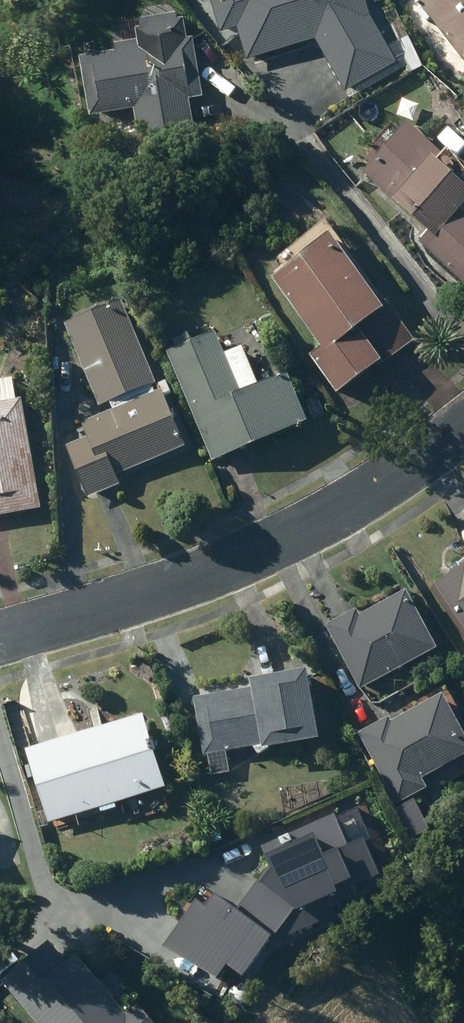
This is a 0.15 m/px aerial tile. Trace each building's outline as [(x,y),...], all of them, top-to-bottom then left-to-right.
[(215,32),(231,27),(241,59),(309,38),(339,91),(350,85),(355,94),(405,66),(391,41),(382,46),(362,10),(359,0),(205,0),(215,32)] [(459,60),(463,56),(463,0),(413,0),(459,60)] [(129,108),(137,150),(191,140),(183,99),(198,96),(187,37),(181,38),(177,13),(133,21),(134,27),(130,28),(132,38),(108,43),(109,50),(72,56),(83,116),(129,108)] [(463,287),(463,219),(450,207),(463,193),(426,161),(434,153),(400,122),(355,173),(421,232),(412,242),(463,287)] [(263,277),(313,346),(302,354),(330,393),(373,362),(375,365),(407,341),(376,298),(368,304),(318,234),(279,262),(281,264),(263,277)] [(106,410),(76,422),(82,437),(61,446),(83,497),(113,485),(110,475),(179,446),(157,394),(165,391),(160,380),(151,384),(153,389),(148,391),(145,385),(150,383),(115,297),(58,321),(93,406),(103,402),(106,410)] [(168,339),(171,347),(161,351),(207,460),(301,420),(280,371),(252,383),(237,346),(218,353),(209,331),(185,341),(182,333),(168,339)] [(46,508),(27,398),(0,403),(0,516),(46,508)] [(456,565),(454,563),(425,583),(461,636),(463,634),(463,559),(456,565)] [(318,625),(354,689),(430,647),(398,589),(353,615),(349,608),(318,625)] [(241,688),(188,697),(198,755),(203,754),(207,776),(224,773),(220,751),(247,746),(250,754),(262,749),(261,746),(307,738),(295,668),(239,678),(241,688)] [(353,734),(391,803),(420,787),(416,778),(463,752),(433,694),(384,720),(383,718),(353,734)] [(132,712),(17,750),(42,824),(93,808),(94,812),(109,807),(107,803),(156,787),(132,712)] [(0,977),(0,988),(29,1022),(125,1022),(67,954),(59,961),(42,942),(0,977)]
